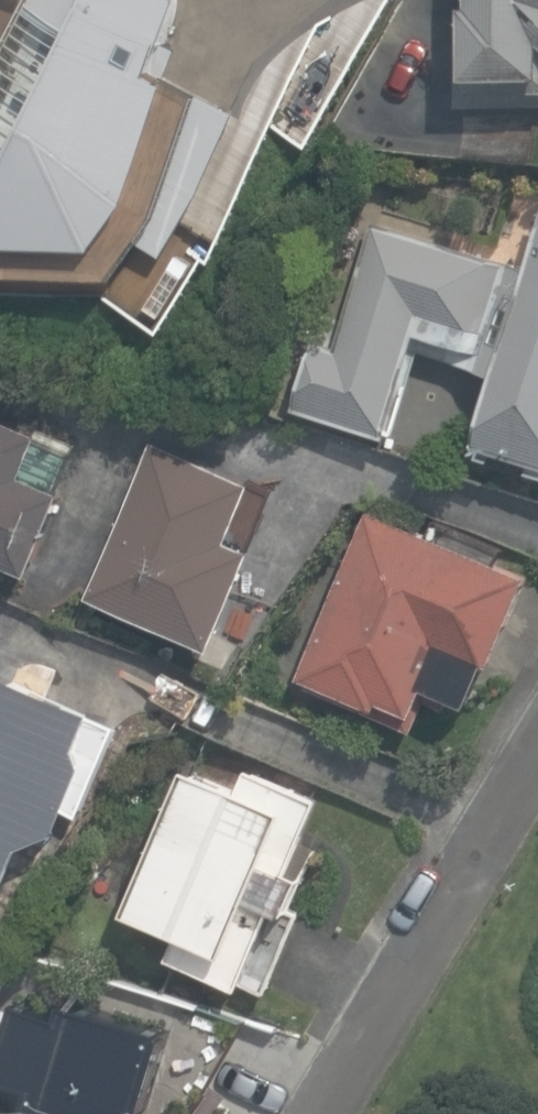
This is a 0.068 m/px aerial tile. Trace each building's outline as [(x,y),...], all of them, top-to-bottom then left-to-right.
[(12,19),(53,37),(0,158),(0,249),(10,249),(9,279),(110,281),(208,97),(148,65),(183,0),(20,0),(12,19)] [(475,88),(537,88),(537,0),(475,0),(475,88)] [(464,445),(537,467),(537,208),(464,445)] [(507,264),(375,223),(336,349),(307,340),(287,404),(387,435),(418,334),(479,353),(507,264)] [(0,418),(0,562),(26,573),(60,493),(21,477),(39,435),(0,418)] [(252,483),(150,439),(83,597),(208,650),(250,552),(226,542),(252,483)] [(532,576),(366,509),(293,687),(369,718),(376,702),(417,719),(444,652),(493,672),(532,576)] [(0,674),(0,882),(76,707),(0,674)] [(233,793),(180,770),(118,915),(172,938),(164,957),(238,988),(319,798),(244,766),(233,793)] [(12,998),(0,1037),(0,1078),(53,1095),(47,1113),(140,1113),(167,1025),(65,994),(59,1013),(12,998)]
